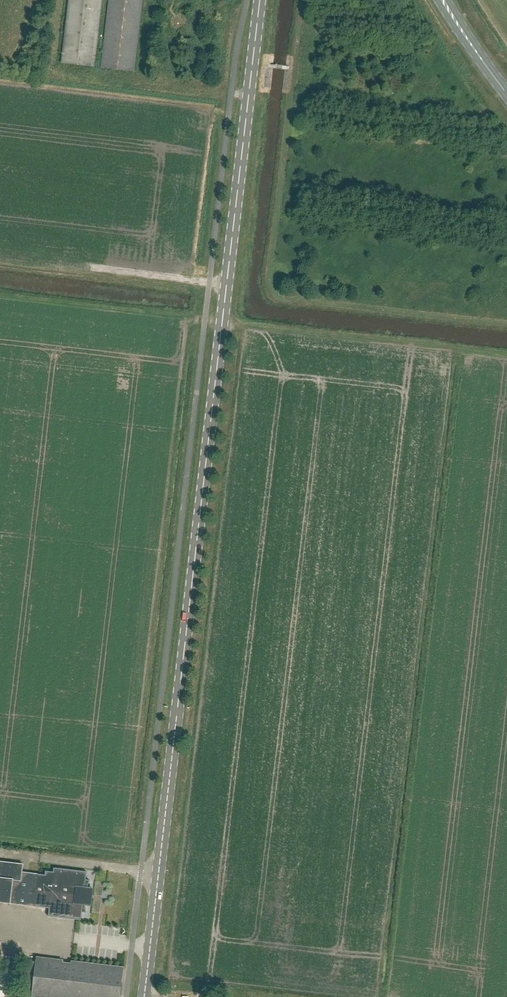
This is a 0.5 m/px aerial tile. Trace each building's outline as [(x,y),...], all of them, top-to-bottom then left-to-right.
[(62,63),(93,67),(101,0),(69,0),(62,63)] [(102,68),(134,72),(142,0),(109,0),(102,68)] [(45,876),(23,873),(24,865),(0,862),(0,903),(50,909),(49,917),(81,920),(82,913),(86,913),(85,902),(83,902),(85,891),(86,891),(90,880),(86,880),(87,872),(54,868),(54,872),(46,871),(45,876)] [(124,968),(36,958),(32,996),(121,996),(124,968)] [(23,985),(21,996),(28,996),(30,986),(23,985)]
